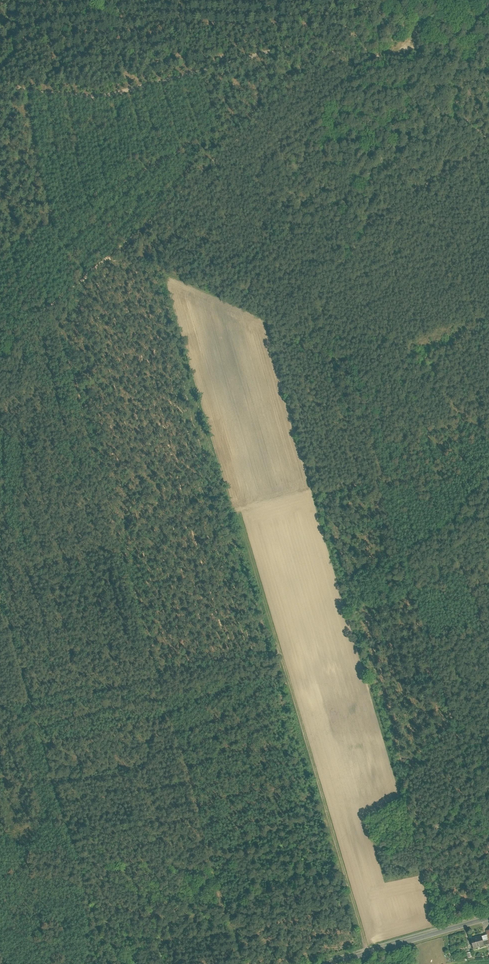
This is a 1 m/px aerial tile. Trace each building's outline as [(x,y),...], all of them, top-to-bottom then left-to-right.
[(486,931),(486,935),(470,940),(473,949),(488,945),(488,930),(486,931)]
